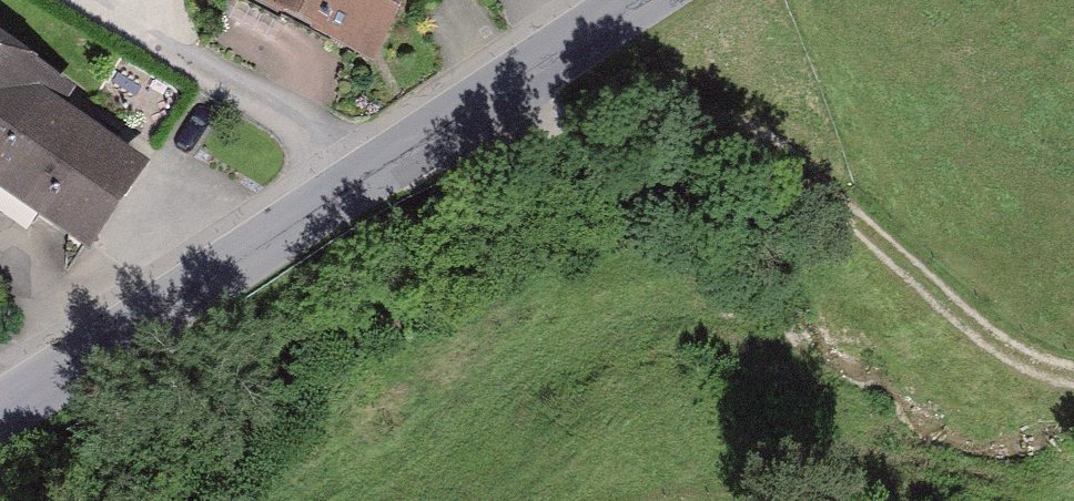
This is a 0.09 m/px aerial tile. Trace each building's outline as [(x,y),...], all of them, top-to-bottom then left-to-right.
[(240,2),(372,65),(404,0),(241,0),(240,2)] [(47,108),(60,88),(0,51),(0,178),(2,179),(47,108)] [(47,108),(2,179),(89,233),(134,162),(47,108)]
